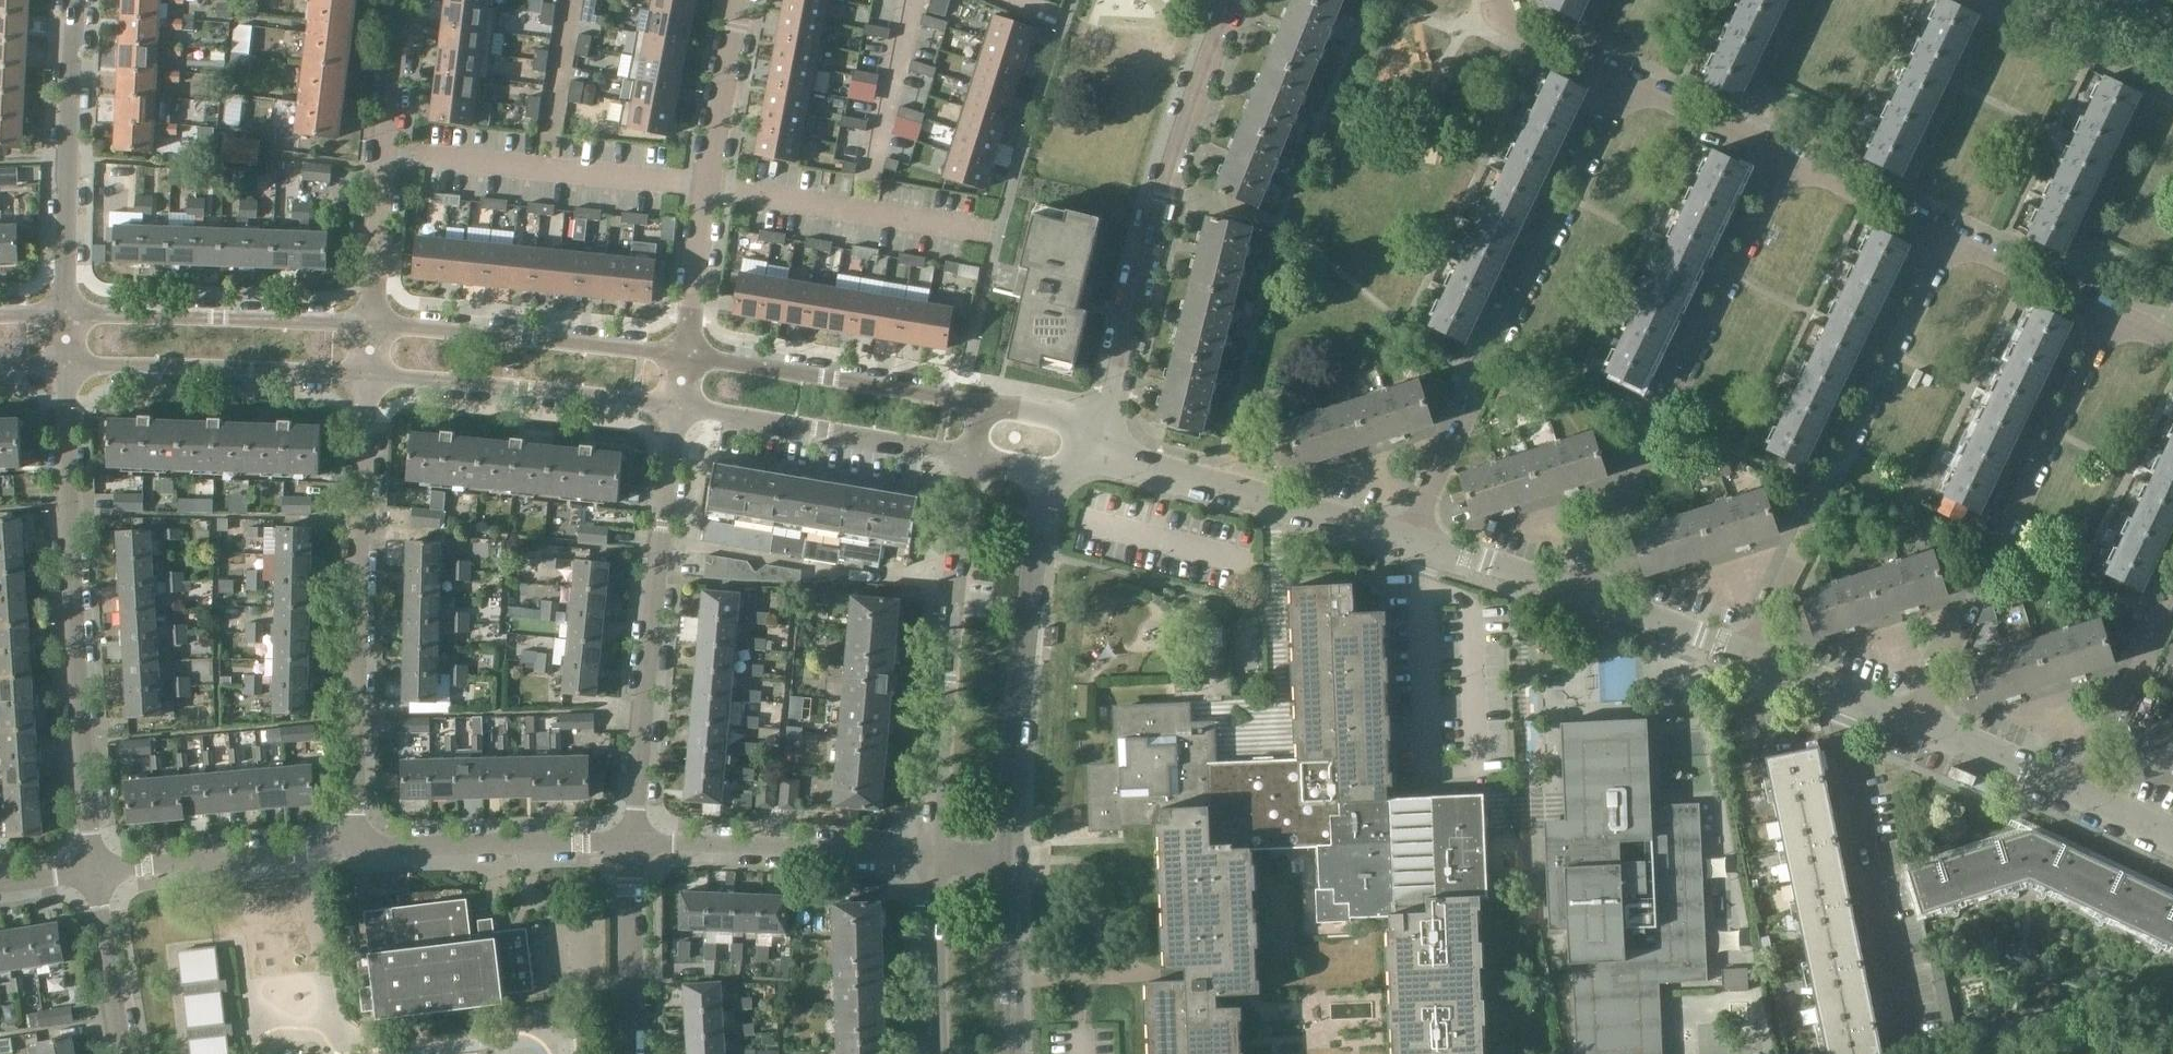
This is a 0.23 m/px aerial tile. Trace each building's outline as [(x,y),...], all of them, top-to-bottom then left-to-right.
[(27,15),(28,0),(0,0),(0,14),(27,15)] [(124,17),(159,19),(160,0),(125,0),(124,17)] [(351,38),(356,0),(317,0),(309,63),(348,68),(351,38)] [(447,2),(498,9),(498,7),(492,7),(493,0),(447,0),(447,2)] [(583,9),(596,11),(598,1),(595,0),(585,0),(583,9)] [(649,9),(643,8),(643,9),(693,19),(696,0),(650,0),(649,9)] [(784,14),(828,23),(832,0),(787,0),(784,14)] [(949,3),(939,0),(933,0),(930,11),(945,15),(949,3)] [(1309,0),(1293,0),(1288,10),(1291,11),(1277,45),(1275,44),(1269,60),(1311,77),(1327,39),(1337,12),(1309,0)] [(1337,12),(1342,0),(1309,0),(1337,12)] [(1544,3),(1543,2),(1543,3),(1580,21),(1580,20),(1579,20),(1589,0),(1545,0),(1544,3)] [(1741,5),(1737,3),(1735,7),(1740,9),(1736,18),(1771,35),(1788,0),(1744,0),(1741,5)] [(1944,0),(1942,0),(1942,1),(1940,5),(1936,3),(1934,7),(1938,9),(1927,32),(1963,49),(1978,18),(1979,18),(1979,17),(1944,0)] [(495,32),(498,9),(447,2),(444,26),(495,32)] [(556,5),(543,3),(542,14),(555,16),(556,5)] [(693,19),(643,9),(638,32),(688,42),(693,19)] [(0,14),(0,40),(26,41),(27,15),(0,14)] [(554,26),(555,16),(542,14),(541,25),(554,26)] [(828,23),(784,14),(779,37),(823,46),(828,23)] [(921,25),(933,29),(936,19),(924,15),(921,25)] [(1035,29),(992,16),(984,39),(1027,53),(1035,29)] [(124,17),(123,43),(158,45),(159,19),(124,17)] [(1736,18),(1731,26),(1727,24),(1725,27),(1730,29),(1711,69),(1707,66),(1705,70),(1709,72),(1705,80),(1704,81),(1741,99),(1742,98),(1741,97),(1771,35),(1736,18)] [(170,19),(170,29),(194,30),(195,21),(170,19)] [(946,33),(949,23),(936,19),(933,29),(946,33)] [(877,37),(879,27),(866,24),(864,35),(877,37)] [(495,32),(444,26),(441,49),(492,55),(495,32)] [(889,40),(891,29),(879,27),(877,37),(889,40)] [(634,56),(684,65),(688,42),(638,32),(634,56)] [(1932,112),(1950,75),(1963,49),(1927,32),(1923,40),(1919,38),(1917,42),(1922,44),(1903,83),(1898,81),(1897,84),(1901,86),(1897,95),(1932,112)] [(580,34),(578,45),(590,47),(593,37),(580,34)] [(823,46),(779,37),(775,61),(819,69),(823,46)] [(1027,53),(984,39),(977,62),(1020,75),(1027,53)] [(25,68),(26,41),(0,40),(0,67),(25,68)] [(158,45),(123,43),(121,69),(156,71),(158,45)] [(576,55),(588,58),(590,47),(578,45),(576,55)] [(182,56),(182,46),(169,46),(168,55),(182,56)] [(489,79),(492,55),(441,49),(438,72),(489,79)] [(549,51),(536,50),(535,61),(548,62),(549,51)] [(684,65),(634,56),(629,79),(679,88),(684,65)] [(1300,105),(1311,77),(1269,60),(1262,76),(1264,77),(1254,103),(1251,110),(1249,109),(1242,126),(1284,143),(1300,105)] [(546,73),(548,62),(535,61),(533,71),(546,73)] [(819,69),(775,61),(771,84),(815,92),(819,69)] [(909,71),(922,75),(925,64),(912,61),(909,71)] [(1020,75),(977,62),(970,84),(1013,98),(1020,75)] [(342,119),(343,108),(348,68),(309,63),(299,133),(339,138),(342,119)] [(934,79),(937,68),(925,64),(922,75),(934,79)] [(23,94),(25,68),(0,67),(0,93),(23,94)] [(121,69),(120,96),(155,97),(156,71),(121,69)] [(865,83),(867,73),(854,70),(852,81),(865,83)] [(181,82),(181,73),(168,72),(167,81),(181,82)] [(438,72),(436,96),(480,101),(483,79),(489,80),(489,79),(438,72)] [(867,73),(865,83),(878,86),(880,75),(867,73)] [(1589,91),(1551,73),(1551,74),(1552,74),(1548,82),(1543,80),(1542,84),(1546,86),(1527,125),(1523,123),(1521,126),(1526,129),(1522,137),(1557,154),(1587,91),(1588,92),(1589,91)] [(2100,87),(2089,110),(2125,127),(2140,96),(2141,96),(2141,95),(2104,77),(2103,78),(2104,79),(2102,83),(2098,81),(2096,85),(2100,87)] [(679,88),(629,79),(629,80),(635,81),(631,102),(625,101),(625,102),(675,112),(679,88)] [(583,94),(585,83),(572,81),(570,91),(583,94)] [(815,92),(771,84),(766,107),(810,115),(815,92)] [(1013,98),(970,84),(963,107),(1006,120),(1013,98)] [(581,104),(583,94),(570,91),(568,102),(581,104)] [(22,120),(23,94),(0,93),(0,119),(22,120)] [(1897,95),(1893,104),(1889,101),(1887,105),(1891,107),(1872,146),(1868,144),(1866,147),(1871,149),(1867,158),(1866,157),(1865,158),(1902,176),(1903,175),(1902,175),(1932,112),(1897,95)] [(120,96),(119,122),(154,124),(155,97),(120,96)] [(477,126),(480,101),(436,96),(433,120),(477,126)] [(542,98),(529,96),(527,107),(540,109),(542,98)] [(675,112),(625,102),(620,126),(670,136),(675,112)] [(898,117),(910,121),(913,110),(901,106),(898,117)] [(540,109),(527,107),(526,118),(539,120),(540,109)] [(810,115),(766,107),(762,130),(806,138),(810,115)] [(1006,120),(963,107),(956,129),(999,143),(1006,120)] [(926,114),(913,110),(910,121),(923,124),(926,114)] [(2094,190),(2117,142),(2125,127),(2089,110),(2085,118),(2081,116),(2079,120),(2084,122),(2065,161),(2061,159),(2059,162),(2063,164),(2059,173),(2094,190)] [(854,129),(856,119),(843,116),(841,127),(854,129)] [(0,119),(0,147),(21,148),(22,120),(0,119)] [(867,132),(869,121),(856,119),(854,129),(867,132)] [(154,124),(119,122),(117,151),(119,151),(119,150),(152,151),(154,124)] [(178,134),(178,125),(165,124),(164,134),(178,134)] [(1222,175),(1219,182),(1215,191),(1221,193),(1220,194),(1257,209),(1268,182),(1269,179),(1273,169),(1284,143),(1242,126),(1236,142),(1238,142),(1224,176),(1222,175)] [(999,143),(956,129),(949,152),(992,165),(999,143)] [(806,138),(762,130),(757,154),(801,163),(806,138)] [(1557,154),(1522,137),(1518,145),(1513,143),(1512,147),(1516,149),(1497,188),(1493,186),(1491,189),(1496,191),(1491,200),(1527,217),(1557,154)] [(227,139),(224,157),(257,161),(259,143),(227,139)] [(1750,168),(1713,150),(1712,151),(1713,152),(1709,160),(1705,158),(1703,161),(1707,163),(1688,203),(1684,201),(1682,204),(1687,206),(1683,214),(1718,232),(1748,169),(1749,169),(1750,168)] [(992,165),(949,152),(942,175),(984,189),(992,165)] [(897,172),(900,162),(888,158),(884,168),(897,172)] [(856,174),(858,164),(845,161),(843,172),(856,174)] [(304,179),(330,182),(332,167),(306,164),(304,179)] [(2064,253),(2094,190),(2059,173),(2055,182),(2051,180),(2049,183),(2053,185),(2034,224),(2030,222),(2028,225),(2033,228),(2029,236),(2028,235),(2027,236),(2065,254),(2065,253),(2064,253)] [(134,213),(144,213),(144,196),(145,181),(136,181),(134,213)] [(448,195),(436,193),(434,204),(447,206),(448,195)] [(461,196),(448,195),(447,206),(460,207),(461,196)] [(153,196),(144,196),(144,213),(152,214),(153,196)] [(189,215),(197,215),(198,198),(189,197),(189,215)] [(207,198),(198,198),(197,215),(206,216),(207,198)] [(494,210),(495,199),(482,198),(481,209),(494,210)] [(241,217),(250,217),(250,200),(242,199),(241,217)] [(495,199),(494,210),(507,212),(508,201),(495,199)] [(258,200),(250,200),(250,217),(258,217),(258,200)] [(1527,217),(1491,200),(1487,208),(1483,206),(1482,209),(1486,211),(1467,251),(1462,249),(1461,252),(1465,255),(1461,263),(1496,280),(1527,217)] [(294,219),(302,219),(303,201),(294,201),(294,219)] [(312,202),(303,201),(302,219),(311,219),(312,202)] [(529,203),(528,214),(541,215),(542,204),(529,203)] [(554,216),(555,206),(542,204),(541,215),(554,216)] [(575,218),(588,220),(589,209),(576,208),(575,218)] [(602,210),(589,209),(588,220),(601,221),(602,210)] [(623,212),(622,223),(635,225),(636,214),(623,212)] [(134,213),(132,213),(132,226),(117,226),(117,229),(111,229),(110,242),(117,242),(116,262),(142,263),(143,227),(144,213),(134,213)] [(636,214),(635,225),(648,226),(649,215),(636,214)] [(1718,232),(1683,214),(1679,223),(1675,221),(1673,224),(1677,226),(1658,265),(1654,263),(1652,267),(1657,269),(1652,278),(1688,295),(1718,232)] [(1031,270),(1011,349),(1075,365),(1088,312),(1079,309),(1099,230),(1034,215),(1021,268),(1031,270)] [(250,217),(241,217),(239,217),(239,230),(223,229),(222,266),(248,267),(249,230),(250,217)] [(1213,218),(1208,217),(1204,233),(1206,234),(1197,270),(1195,270),(1191,286),(1234,296),(1251,227),(1213,218)] [(302,219),(302,232),(301,269),(327,270),(327,250),(334,250),(335,236),(328,236),(328,233),(312,233),(312,228),(311,228),(311,219),(302,219)] [(19,262),(18,225),(1,226),(0,226),(0,263),(19,262)] [(143,227),(142,263),(169,264),(171,228),(143,227)] [(1911,245),(1874,227),(1874,229),(1871,237),(1866,235),(1865,238),(1869,241),(1850,280),(1846,278),(1844,281),(1848,283),(1844,292),(1880,309),(1910,246),(1911,246),(1911,245)] [(171,228),(169,264),(196,265),(197,229),(171,228)] [(196,265),(222,266),(223,229),(197,229),(196,265)] [(248,267),(274,268),(276,231),(249,230),(248,267)] [(759,241),(772,243),(774,232),(761,230),(759,241)] [(274,268),(301,269),(302,232),(276,231),(274,268)] [(785,245),(787,235),(774,232),(772,243),(785,245)] [(415,278),(440,281),(444,240),(419,238),(415,278)] [(806,249),(818,251),(820,240),(807,238),(806,249)] [(467,243),(444,240),(440,281),(463,283),(467,243)] [(833,242),(820,240),(818,251),(831,253),(833,242)] [(463,283),(487,285),(491,245),(467,243),(463,283)] [(514,247),(491,245),(487,285),(510,288),(514,247)] [(865,259),(867,248),(854,246),(852,257),(865,259)] [(510,288),(534,290),(538,250),(514,247),(510,288)] [(878,261),(880,250),(867,248),(865,259),(878,261)] [(561,252),(538,250),(534,290),(557,293),(561,252)] [(585,255),(561,252),(557,293),(581,295),(585,255)] [(899,264),(912,267),(913,256),(900,254),(899,264)] [(608,257),(585,255),(581,295),(604,297),(608,257)] [(925,269),(926,258),(913,256),(912,267),(925,269)] [(632,259),(608,257),(604,297),(628,300),(632,259)] [(656,262),(632,259),(628,300),(652,302),(656,262)] [(958,274),(960,264),(947,261),(945,272),(958,274)] [(1496,280),(1461,263),(1457,272),(1452,270),(1451,273),(1455,275),(1436,315),(1432,313),(1430,317),(1434,319),(1431,326),(1430,325),(1429,326),(1467,344),(1467,343),(1466,343),(1496,280)] [(759,318),(766,278),(742,274),(735,314),(759,318)] [(789,282),(766,278),(759,318),(783,322),(789,282)] [(1622,341),(1658,358),(1688,295),(1652,278),(1649,286),(1644,284),(1643,287),(1647,289),(1628,329),(1624,327),(1622,330),(1626,332),(1622,341)] [(806,325),(813,285),(789,282),(783,322),(806,325)] [(836,289),(813,285),(806,325),(829,329),(836,289)] [(1216,364),(1234,296),(1191,286),(1187,301),(1190,302),(1181,339),(1178,338),(1174,354),(1216,364)] [(853,333),(859,293),(836,289),(829,329),(853,333)] [(1839,303),(1829,324),(1820,342),(1816,340),(1814,344),(1818,346),(1814,356),(1849,373),(1880,309),(1844,292),(1840,300),(1836,298),(1835,301),(1839,303)] [(883,297),(859,293),(853,333),(876,337),(883,297)] [(899,341),(906,301),(883,297),(876,337),(899,341)] [(929,305),(906,301),(899,341),(922,345),(929,305)] [(947,349),(953,309),(929,305),(922,345),(947,349)] [(2010,361),(2005,370),(2041,387),(2071,324),(2072,324),(2073,323),(2035,305),(2035,306),(2036,307),(2032,315),(2028,313),(2026,316),(2030,318),(2011,358),(2007,355),(2005,359),(2010,361)] [(1609,367),(1607,372),(1606,372),(1606,373),(1643,391),(1643,390),(1642,389),(1658,358),(1622,341),(1611,364),(1607,362),(1605,365),(1609,367)] [(1198,433),(1216,364),(1174,354),(1170,370),(1173,370),(1164,407),(1162,406),(1158,422),(1163,424),(1167,425),(1198,433)] [(1784,418),(1819,435),(1849,373),(1814,356),(1810,363),(1806,361),(1804,364),(1809,366),(1789,406),(1785,404),(1783,407),(1788,409),(1784,418)] [(1980,424),(1975,433),(2011,450),(2041,387),(2005,370),(2002,378),(1998,376),(1996,379),(2000,381),(1981,420),(1977,418),(1975,421),(1980,424)] [(1367,445),(1389,438),(1431,424),(1431,423),(1430,423),(1418,385),(1419,384),(1419,383),(1388,392),(1387,389),(1382,390),(1383,394),(1353,404),(1367,445)] [(1302,466),(1324,459),(1367,445),(1353,404),(1323,414),(1322,409),(1317,411),(1319,415),(1289,425),(1290,426),(1291,426),(1303,464),(1301,464),(1302,466)] [(111,468),(181,470),(183,421),(182,421),(182,422),(166,422),(166,420),(164,420),(164,421),(153,421),(153,417),(141,417),(141,421),(131,420),(131,419),(130,419),(130,420),(112,420),(112,419),(111,419),(110,469),(111,469),(111,468)] [(1805,467),(1804,466),(1819,435),(1784,418),(1772,441),(1768,439),(1766,443),(1771,445),(1769,449),(1768,449),(1767,450),(1804,468),(1805,467)] [(21,468),(21,469),(22,469),(21,419),(20,419),(20,420),(4,420),(4,419),(3,419),(3,420),(0,421),(0,468),(21,468)] [(181,470),(251,472),(253,423),(252,423),(252,424),(235,424),(235,423),(234,423),(234,424),(224,423),(224,420),(211,419),(211,423),(201,423),(201,422),(200,422),(200,423),(183,422),(183,421),(181,470)] [(322,426),(321,426),(305,426),(305,425),(304,425),(304,426),(293,425),(293,421),(280,421),(280,425),(270,425),(270,424),(269,424),(269,425),(253,424),(253,423),(251,472),(319,474),(319,475),(320,475),(322,426)] [(468,438),(468,437),(466,437),(466,438),(456,437),(456,433),(444,432),(443,435),(434,435),(434,434),(433,433),(433,434),(415,433),(415,432),(414,432),(409,481),(411,481),(411,479),(480,487),(485,439),(484,439),(484,440),(468,438)] [(1945,496),(1968,507),(1981,513),(1982,512),(1981,512),(2011,450),(1975,433),(1971,440),(1967,438),(1966,442),(1970,444),(1951,484),(1946,481),(1945,485),(1949,487),(1945,495),(1944,494),(1944,496),(1945,496)] [(1540,496),(1563,489),(1605,476),(1605,474),(1604,474),(1591,436),(1592,436),(1592,434),(1561,444),(1560,440),(1556,441),(1557,445),(1527,455),(1540,496)] [(485,439),(480,487),(550,494),(555,446),(554,446),(554,447),(537,445),(537,444),(536,444),(536,445),(526,444),(526,440),(513,439),(513,442),(504,442),(504,441),(502,440),(502,441),(485,440),(486,439),(485,439)] [(607,452),(607,451),(605,451),(605,452),(595,451),(595,447),(583,446),(582,449),(572,448),(572,447),(571,447),(571,448),(555,447),(555,446),(550,494),(618,500),(618,501),(619,501),(624,453),(623,453),(623,454),(607,452)] [(2168,448),(2164,456),(2159,454),(2158,457),(2162,459),(2143,498),(2139,496),(2137,500),(2142,502),(2137,511),(2172,528),(2172,527),(2172,450),(2168,448)] [(1476,517),(1498,510),(1540,496),(1527,455),(1497,464),(1496,461),(1491,463),(1492,466),(1462,476),(1463,477),(1464,477),(1471,498),(1476,515),(1475,515),(1476,517)] [(1727,459),(1715,463),(1720,478),(1731,475),(1727,459)] [(716,463),(714,478),(708,512),(709,512),(704,542),(771,553),(784,474),(716,463)] [(786,549),(785,555),(838,564),(851,486),(784,474),(771,553),(775,553),(776,547),(786,549)] [(883,541),(911,545),(917,512),(920,497),(851,486),(838,564),(844,565),(845,557),(854,559),(852,566),(877,571),(879,563),(880,563),(883,541)] [(1712,553),(1734,546),(1754,539),(1778,532),(1778,530),(1776,531),(1764,493),(1766,492),(1765,491),(1732,501),(1731,498),(1727,499),(1728,502),(1699,512),(1712,553)] [(143,496),(116,496),(116,511),(143,511),(143,496)] [(1961,522),(1961,521),(1968,507),(1945,496),(1939,510),(1938,510),(1938,511),(1961,522)] [(311,513),(311,499),(285,499),(285,513),(311,513)] [(413,524),(440,527),(442,512),(414,509),(413,524)] [(2132,522),(2123,541),(2113,562),(2108,560),(2107,563),(2111,565),(2107,573),(2106,573),(2106,574),(2143,592),(2143,591),(2143,590),(2172,528),(2137,511),(2133,519),(2129,517),(2128,520),(2132,522)] [(1645,574),(1670,566),(1712,553),(1699,512),(1668,521),(1667,518),(1663,519),(1664,523),(1632,533),(1633,535),(1634,534),(1646,572),(1645,573),(1645,574)] [(13,520),(12,513),(0,513),(0,521),(13,520)] [(0,521),(0,548),(24,546),(23,519),(13,520),(0,521)] [(474,537),(475,525),(466,525),(465,536),(474,537)] [(607,544),(609,528),(582,525),(580,541),(607,544)] [(182,529),(165,530),(166,538),(183,537),(182,529)] [(279,529),(278,553),(312,554),(312,529),(279,529)] [(119,533),(121,559),(154,557),(152,531),(119,533)] [(442,543),(408,543),(408,569),(441,570),(442,543)] [(26,573),(24,546),(0,548),(0,574),(26,573)] [(1882,615),(1905,608),(1923,602),(1947,594),(1947,592),(1946,592),(1934,554),(1935,554),(1934,552),(1902,562),(1901,559),(1897,560),(1898,564),(1868,574),(1882,615)] [(278,553),(278,581),(311,581),(312,554),(278,553)] [(730,570),(732,559),(707,556),(706,567),(730,570)] [(121,559),(122,585),(155,583),(154,557),(121,559)] [(548,557),(547,567),(562,569),(563,559),(548,557)] [(574,588),(608,591),(611,563),(577,559),(574,588)] [(749,562),(732,559),(730,570),(729,580),(741,581),(756,582),(757,573),(756,573),(749,562)] [(454,561),(454,570),(470,571),(471,561),(454,561)] [(757,573),(756,582),(780,582),(781,568),(767,566),(758,573),(757,573)] [(729,580),(730,570),(706,567),(705,578),(729,580)] [(802,571),(781,568),(780,582),(801,583),(802,571)] [(407,595),(441,596),(441,570),(408,569),(407,595)] [(247,570),(247,580),(264,580),(264,570),(247,570)] [(470,580),(470,571),(454,570),(454,580),(470,580)] [(166,582),(183,581),(183,572),(166,573),(166,582)] [(28,599),(26,573),(0,574),(0,601),(28,599)] [(1815,637),(1840,629),(1882,615),(1868,574),(1838,584),(1837,579),(1832,581),(1833,586),(1802,596),(1802,597),(1803,597),(1815,635),(1814,635),(1815,637)] [(264,580),(247,580),(247,589),(264,589),(264,580)] [(184,593),(183,581),(166,582),(167,594),(184,593)] [(277,607),(310,608),(311,581),(278,581),(277,607)] [(155,583),(122,585),(124,611),(157,609),(155,583)] [(1293,587),(1300,762),(1387,758),(1380,612),(1355,613),(1353,584),(1340,585),(1293,587)] [(574,588),(571,614),(605,618),(608,591),(574,588)] [(704,591),(702,617),(738,620),(740,594),(704,591)] [(407,622),(440,623),(441,596),(407,595),(407,622)] [(853,596),(847,667),(895,671),(897,642),(900,642),(901,630),(898,630),(901,601),(853,596)] [(28,599),(0,601),(0,627),(29,625),(28,599)] [(543,601),(541,611),(560,613),(561,603),(543,601)] [(277,607),(276,633),(310,634),(310,608),(277,607)] [(124,611),(125,637),(158,636),(158,626),(157,609),(124,611)] [(560,613),(541,611),(540,620),(559,622),(560,613)] [(770,614),(751,612),(750,623),(769,625),(770,614)] [(453,613),(453,623),(469,623),(469,614),(453,613)] [(569,640),(603,644),(605,618),(571,614),(569,640)] [(702,617),(699,643),(736,646),(738,620),(702,617)] [(2047,683),(2070,676),(2089,670),(2113,662),(2113,660),(2112,661),(2100,623),(2101,622),(2100,621),(2069,631),(2068,627),(2063,628),(2064,632),(2034,642),(2047,683)] [(406,648),(440,649),(440,623),(407,622),(406,648)] [(469,633),(469,623),(453,623),(452,633),(469,633)] [(245,624),(245,632),(262,633),(262,624),(245,624)] [(31,651),(29,625),(0,627),(0,653),(31,651)] [(158,636),(169,635),(186,634),(186,625),(158,626),(158,636)] [(262,642),(262,633),(245,632),(245,642),(262,642)] [(310,634),(276,633),(276,659),(309,660),(310,634)] [(187,645),(186,634),(169,635),(170,646),(187,645)] [(158,636),(125,637),(127,664),(160,662),(158,636)] [(767,640),(749,638),(748,650),(766,651),(767,640)] [(569,640),(566,667),(600,670),(603,644),(569,640)] [(1980,704),(2006,696),(2047,683),(2034,642),(2004,651),(2003,647),(1998,649),(1999,653),(1967,663),(1968,664),(1969,664),(1981,702),(1980,702),(1980,704)] [(697,669),(733,672),(736,646),(699,643),(697,669)] [(406,674),(439,675),(440,649),(406,648),(406,674)] [(33,677),(31,651),(0,653),(0,679),(33,677)] [(536,654),(535,664),(551,665),(552,655),(536,654)] [(276,659),(275,686),(308,686),(309,660),(276,659)] [(127,664),(128,690),(161,688),(160,662),(127,664)] [(550,674),(551,665),(535,664),(534,672),(550,674)] [(764,677),(765,666),(746,664),(746,676),(764,677)] [(450,667),(450,676),(466,676),(467,667),(450,667)] [(597,696),(600,670),(566,667),(564,692),(597,696)] [(847,667),(841,736),(889,740),(891,711),(894,711),(895,700),(892,700),(895,671),(847,667)] [(697,669),(695,695),(731,699),(733,672),(697,669)] [(1230,669),(1205,697),(1232,696),(1231,669),(1230,669)] [(439,702),(439,675),(406,674),(405,701),(415,701),(419,702),(439,702)] [(244,676),(244,685),(261,685),(261,676),(244,676)] [(466,686),(466,676),(450,676),(450,686),(466,686)] [(1,706),(34,704),(33,677),(0,679),(0,706),(1,706)] [(172,678),(173,687),(190,686),(189,677),(172,678)] [(261,695),(261,685),(244,685),(244,695),(261,695)] [(190,698),(190,686),(173,687),(173,699),(190,698)] [(308,686),(275,686),(274,713),(308,713),(308,686)] [(163,715),(161,688),(128,690),(130,717),(163,715)] [(763,692),(744,690),(743,702),(762,703),(763,692)] [(693,722),(729,725),(741,726),(742,717),(742,715),(730,714),(731,699),(695,695),(693,722)] [(446,702),(439,702),(419,702),(415,701),(415,712),(415,713),(446,713),(446,711),(446,702)] [(1,706),(3,732),(36,730),(34,704),(1,706)] [(1211,807),(1209,764),(1201,764),(1201,763),(1201,750),(1208,750),(1207,735),(1179,736),(1177,707),(1118,710),(1120,767),(1091,768),(1094,828),(1109,827),(1117,827),(1125,826),(1153,825),(1153,823),(1162,822),(1161,809),(1211,807)] [(596,729),(595,717),(595,716),(561,716),(562,730),(568,730),(568,737),(582,737),(582,729),(596,729)] [(781,731),(782,720),(742,717),(741,726),(741,728),(781,731)] [(431,732),(431,719),(397,720),(397,733),(431,732)] [(1667,805),(1651,805),(1647,719),(1561,723),(1565,820),(1544,821),(1549,931),(1570,930),(1576,1053),(1662,1053),(1659,983),(1708,981),(1700,803),(1667,805)] [(2171,768),(2172,767),(2172,722),(2169,724),(2168,719),(2163,721),(2164,725),(2132,735),(2133,737),(2134,736),(2146,774),(2145,775),(2145,776),(2171,768)] [(693,722),(690,748),(727,751),(729,725),(693,722)] [(789,725),(788,733),(802,734),(803,726),(789,725)] [(315,726),(282,729),(283,742),(316,740),(315,726)] [(3,732),(4,758),(38,756),(36,730),(3,732)] [(788,733),(787,740),(801,741),(802,734),(788,733)] [(483,736),(472,736),(472,749),(483,749),(483,736)] [(509,736),(499,736),(499,749),(509,749),(509,736)] [(536,736),(525,736),(525,749),(536,749),(536,736)] [(562,736),(551,736),(551,749),(562,749),(562,736)] [(888,781),(888,780),(889,769),(886,769),(889,740),(841,736),(835,806),(883,810),(885,781),(888,781)] [(456,737),(446,737),(446,750),(457,750),(456,737)] [(153,755),(152,741),(118,743),(119,757),(153,755)] [(740,743),(739,754),(757,756),(758,745),(740,743)] [(1773,756),(1765,758),(1826,1053),(1882,1053),(1852,907),(1845,872),(1839,846),(1832,811),(1827,784),(1821,754),(1819,746),(1773,756)] [(265,747),(255,748),(256,762),(267,761),(265,747)] [(690,748),(688,774),(724,777),(727,751),(690,748)] [(241,749),(229,750),(230,764),(242,763),(241,749)] [(213,751),(203,752),(204,766),(214,765),(213,751)] [(187,753),(177,754),(178,768),(188,767),(187,753)] [(4,758),(6,784),(40,782),(38,756),(4,758)] [(161,756),(151,757),(152,770),(162,770),(161,756)] [(1388,799),(1387,758),(1300,762),(1293,762),(1293,760),(1209,764),(1211,807),(1246,806),(1248,833),(1302,830),(1302,846),(1317,845),(1319,889),(1315,889),(1315,890),(1334,890),(1335,904),(1349,903),(1350,922),(1351,922),(1351,918),(1389,917),(1475,913),(1474,896),(1487,896),(1485,840),(1486,840),(1490,815),(1488,815),(1489,813),(1477,814),(1477,795),(1473,795),(1473,796),(1388,799)] [(536,761),(537,796),(537,799),(563,799),(562,760),(536,761)] [(562,760),(563,799),(590,798),(590,795),(595,795),(594,783),(590,783),(590,760),(562,760)] [(457,762),(458,797),(484,797),(483,761),(457,762)] [(483,761),(484,797),(510,796),(509,761),(483,761)] [(509,761),(510,796),(537,796),(536,761),(509,761)] [(405,798),(432,798),(431,762),(405,763),(405,798)] [(431,762),(432,798),(458,797),(457,762),(431,762)] [(314,802),(311,768),(287,770),(290,804),(314,802)] [(756,770),(737,769),(737,780),(755,782),(756,770)] [(290,804),(287,770),(261,772),(263,807),(290,804)] [(238,809),(239,809),(263,807),(261,772),(235,775),(238,809)] [(686,801),(722,804),(724,777),(688,774),(686,801)] [(235,775),(209,777),(211,811),(238,809),(235,775)] [(182,780),(184,813),(211,811),(209,777),(182,780)] [(774,808),(776,781),(759,779),(757,807),(774,808)] [(184,817),(184,813),(182,780),(153,782),(156,819),(184,817)] [(780,809),(796,810),(797,810),(799,782),(783,781),(780,809)] [(6,784),(8,811),(41,809),(40,782),(6,784)] [(131,821),(135,821),(156,819),(153,782),(128,785),(130,808),(125,808),(126,819),(131,819),(131,821)] [(735,795),(735,805),(751,807),(752,796),(735,795)] [(1162,822),(1168,981),(1149,982),(1152,1053),(1238,1053),(1236,1009),(1217,1009),(1217,997),(1255,996),(1248,848),(1251,848),(1251,838),(1248,838),(1248,833),(1246,806),(1211,807),(1161,809),(1162,822)] [(41,809),(8,811),(9,836),(43,834),(41,809)] [(2022,819),(2020,824),(2033,830),(2029,881),(2172,948),(2172,889),(2022,819)] [(1922,915),(2029,881),(2033,830),(2020,824),(2017,829),(1906,864),(1908,870),(1907,870),(1922,915)] [(682,892),(682,896),(681,929),(709,930),(710,894),(682,892)] [(709,930),(716,930),(735,931),(737,895),(710,894),(709,930)] [(735,931),(761,932),(763,896),(737,895),(735,931)] [(763,896),(761,932),(786,933),(788,897),(763,896)] [(375,953),(370,953),(374,986),(361,988),(364,1012),(377,1010),(378,1019),(505,1004),(504,994),(535,991),(528,928),(472,935),(468,899),(365,911),(368,939),(369,939),(374,939),(375,953)] [(835,904),(836,974),(885,973),(882,902),(835,904)] [(1389,917),(1395,1053),(1481,1053),(1475,913),(1389,917)] [(37,964),(63,960),(58,926),(32,930),(37,964)] [(11,968),(37,964),(32,930),(6,934),(11,968)] [(0,935),(0,969),(11,968),(6,934),(0,935)] [(689,943),(680,943),(679,958),(689,959),(689,943)] [(717,961),(717,944),(706,943),(705,961),(717,961)] [(744,962),(744,945),(733,944),(733,962),(744,962)] [(769,964),(770,946),(758,946),(758,963),(769,964)] [(228,1037),(234,1036),(232,1022),(226,1023),(222,993),(228,992),(227,978),(220,979),(217,947),(179,952),(183,984),(185,984),(186,995),(185,996),(189,1028),(190,1028),(192,1039),(190,1040),(192,1053),(230,1053),(228,1037)] [(1941,960),(1932,962),(1931,962),(1948,1043),(2096,1013),(2094,1004),(1955,1032),(1941,960)] [(742,972),(742,963),(733,963),(733,977),(739,977),(742,972)] [(1748,991),(1747,968),(1735,969),(1736,991),(1748,991)] [(1736,991),(1735,969),(1722,969),(1723,992),(1736,991)] [(836,974),(838,1043),(887,1042),(885,973),(836,974)] [(13,979),(16,994),(26,993),(23,977),(13,979)] [(686,1011),(722,1009),(720,983),(685,985),(686,1011)] [(752,999),(734,1000),(735,1011),(753,1010),(752,999)] [(72,1008),(38,1013),(40,1026),(74,1021),(72,1008)] [(686,1011),(688,1038),(723,1035),(722,1009),(686,1011)] [(20,1021),(7,1023),(8,1032),(21,1030),(20,1021)] [(754,1025),(736,1026),(737,1037),(754,1036),(754,1025)] [(689,1053),(725,1053),(723,1035),(688,1038),(689,1053)] [(75,1048),(72,1038),(40,1044),(42,1053),(76,1053),(75,1048)] [(0,1041),(0,1053),(9,1053),(12,1053),(10,1040),(0,1041)] [(887,1042),(838,1043),(839,1053),(887,1053),(887,1042)]
